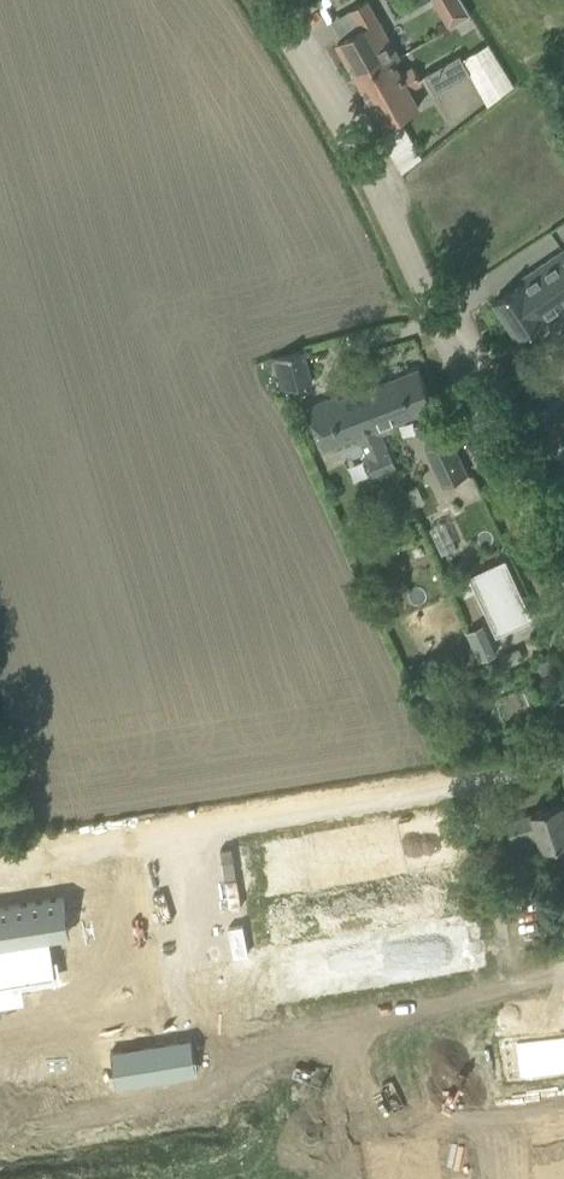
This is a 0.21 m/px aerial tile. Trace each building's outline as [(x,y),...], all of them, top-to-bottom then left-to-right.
[(358,78),(391,59),(392,61),(400,56),(368,0),(364,0),(350,8),(361,27),(358,29),(337,40),(358,78)] [(452,25),(469,14),(460,0),(435,0),(452,25)] [(435,92),(469,73),(471,72),(462,57),(460,54),(459,55),(425,75),(435,92)] [(391,59),(358,78),(361,83),(386,125),(407,114),(421,105),(411,89),(422,82),(421,81),(413,67),(400,74),(394,64),(392,61),(391,59)] [(396,169),(420,159),(404,121),(380,131),(396,169)] [(506,319),(518,337),(547,317),(549,320),(562,312),(563,314),(563,249),(521,278),(523,281),(494,301),(506,319)] [(275,357),(284,389),(312,381),(303,349),(275,357)] [(374,385),(364,388),(378,426),(379,426),(381,432),(397,426),(394,420),(409,414),(433,405),(419,367),(374,385)] [(378,426),(364,388),(330,402),(328,398),(308,406),(324,449),(346,441),(347,445),(360,440),(376,477),(397,468),(381,432),(379,426),(378,426)] [(424,447),(442,485),(467,473),(450,435),(424,447)] [(508,564),(474,579),(500,636),(534,621),(508,564)] [(483,624),(466,631),(479,659),(495,652),(483,624)] [(519,648),(500,656),(504,667),(524,659),(519,648)] [(549,658),(537,663),(547,687),(560,682),(549,658)] [(506,821),(517,856),(563,841),(563,808),(562,802),(531,812),(531,813),(506,821)] [(48,982),(42,938),(63,935),(59,901),(0,909),(0,989),(48,982)] [(182,1047),(101,1058),(106,1094),(187,1083),(182,1047)]
